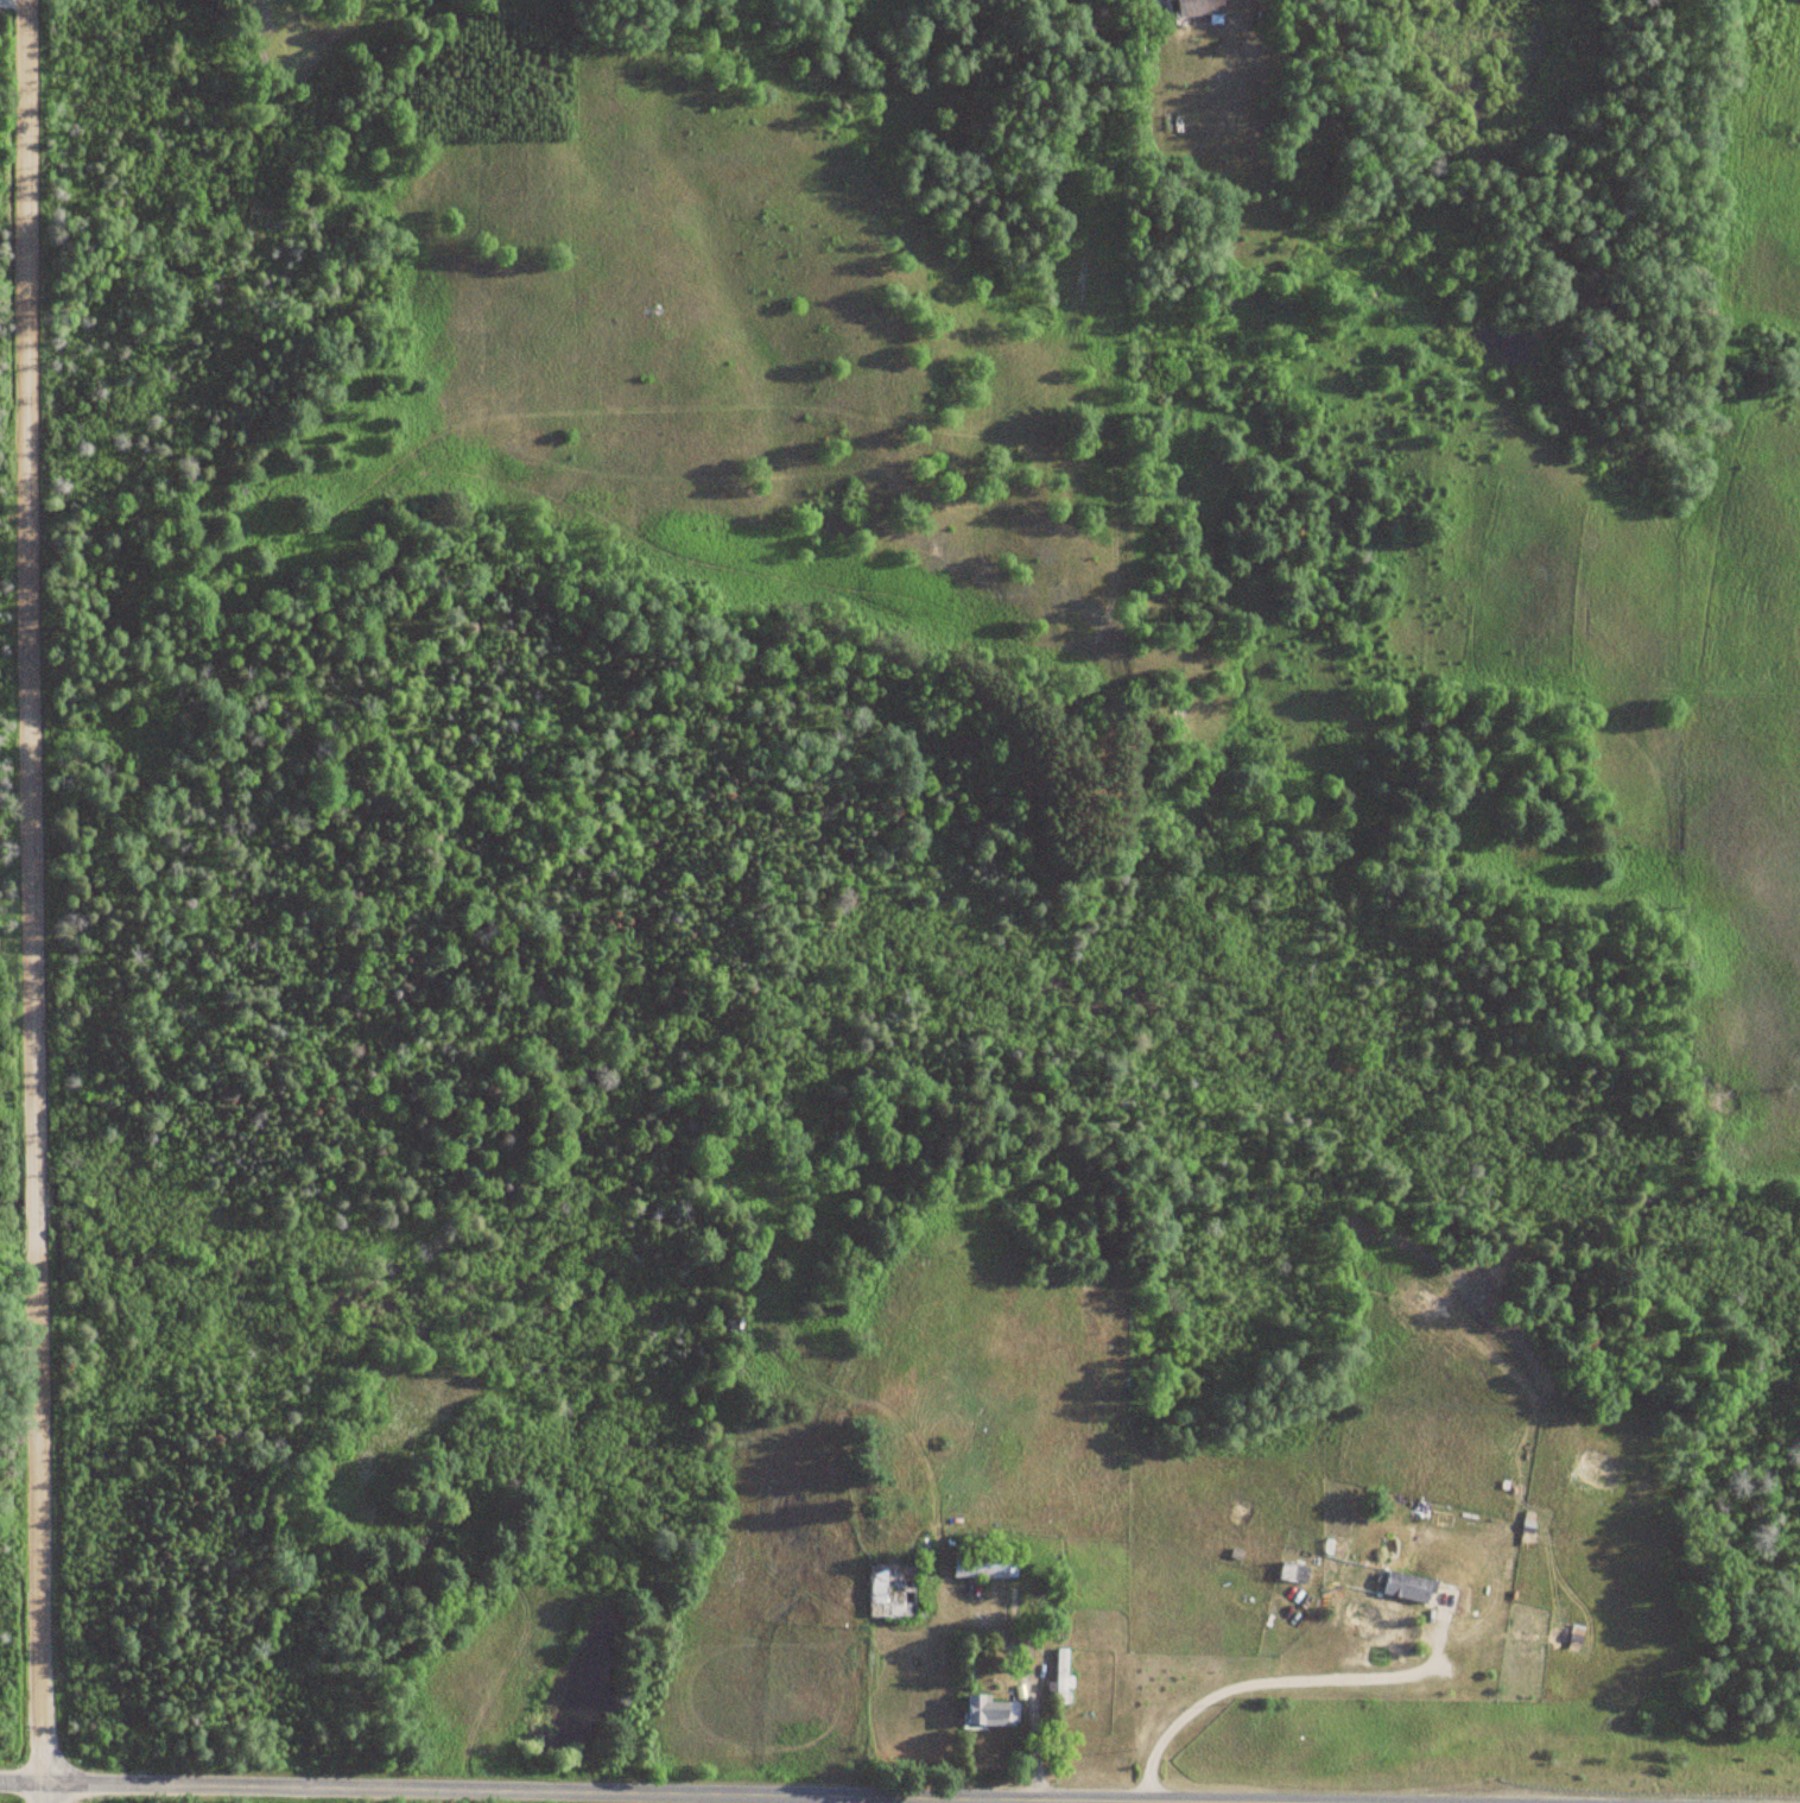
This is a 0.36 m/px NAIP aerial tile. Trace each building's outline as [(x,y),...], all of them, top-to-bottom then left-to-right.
[(1178,17),(1224,13),(1223,0),(1176,0),(1178,17)] [(953,1576),(1017,1578),(1017,1553),(953,1552),(953,1576)] [(915,1617),(915,1562),(869,1562),(869,1617),(915,1617)] [(1426,1602),(1431,1579),(1388,1569),(1383,1592),(1426,1602)] [(1067,1649),(1056,1649),(1056,1703),(1067,1703),(1067,1649)] [(1018,1724),(1018,1698),(966,1698),(966,1724),(1018,1724)]
